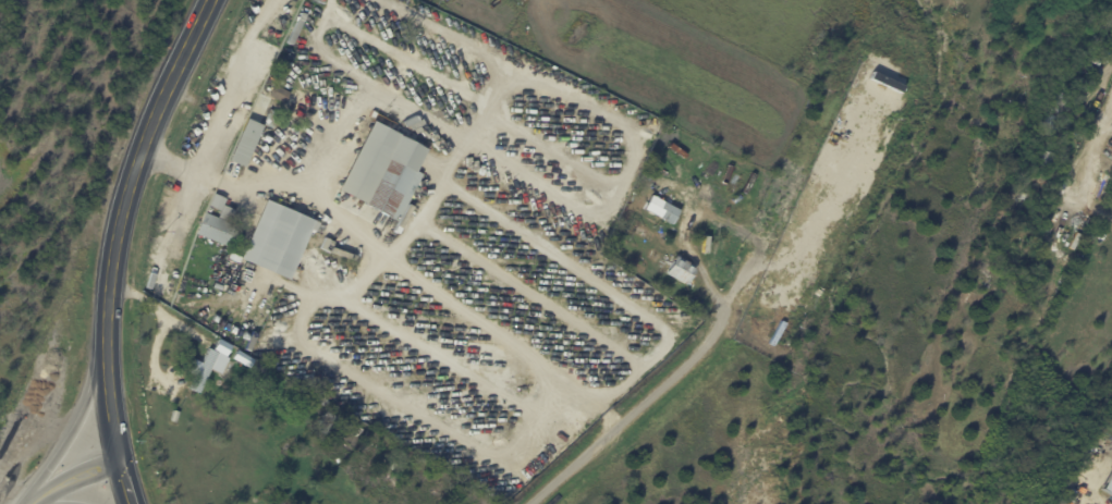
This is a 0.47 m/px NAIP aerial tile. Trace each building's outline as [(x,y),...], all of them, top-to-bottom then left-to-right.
[(353,70),(362,56),(369,60),(361,74),(353,70)] [(334,59),(339,62),(334,67),(330,64),(334,59)] [(330,67),(338,73),(335,77),(327,72),(330,67)] [(247,116),(268,73),(276,77),(264,105),(272,109),(270,112),(279,116),(272,130),(255,122),(256,121),(247,116)] [(271,128),(287,91),(271,84),(255,121),(271,128)] [(1035,131),(1042,115),(1051,121),(1043,135),(1035,131)] [(260,125),(244,118),(227,161),(242,167),(260,125)] [(334,192),(370,123),(398,136),(396,137),(423,151),(413,172),(421,176),(407,204),(406,204),(395,223),(334,192)] [(1046,169),(1046,171),(1039,169),(1039,168),(1036,165),(1040,152),(1050,157),(1046,169)] [(1030,196),(1028,206),(1021,204),(1024,193),(1031,195),(1030,196)] [(208,206),(220,210),(217,218),(230,222),(234,210),(222,206),(224,198),(212,194),(208,206)] [(668,225),(665,229),(652,222),(656,218),(641,210),(649,196),(662,204),(667,197),(677,202),(674,210),(677,211),(676,213),(681,216),(675,224),(672,222),(670,225),(668,225)] [(261,206),(309,225),(291,271),(280,267),(282,261),(260,251),(259,254),(244,247),(261,206)] [(204,213),(233,226),(231,231),(237,234),(232,245),(227,243),(224,247),(195,234),(204,213)] [(322,251),(330,236),(335,238),(333,243),(339,245),(334,256),(330,254),(330,255),(322,251)] [(227,253),(240,258),(237,266),(223,260),(227,253)] [(672,258),(693,269),(684,285),(663,274),(671,258),(672,258)] [(225,357),(217,374),(210,371),(198,394),(190,390),(195,377),(190,374),(194,365),(200,368),(209,349),(225,357)] [(252,366),(243,361),(246,356),(255,361),(252,366)] [(266,369),(262,374),(255,369),(259,365),(266,369)] [(321,398),(329,404),(326,409),(318,404),(321,398)] [(168,421),(171,410),(179,413),(175,423),(168,421)] [(1098,494),(1111,500),(1111,465),(1098,494)] [(1079,480),(1067,495),(1064,492),(1075,477),(1079,480)]
